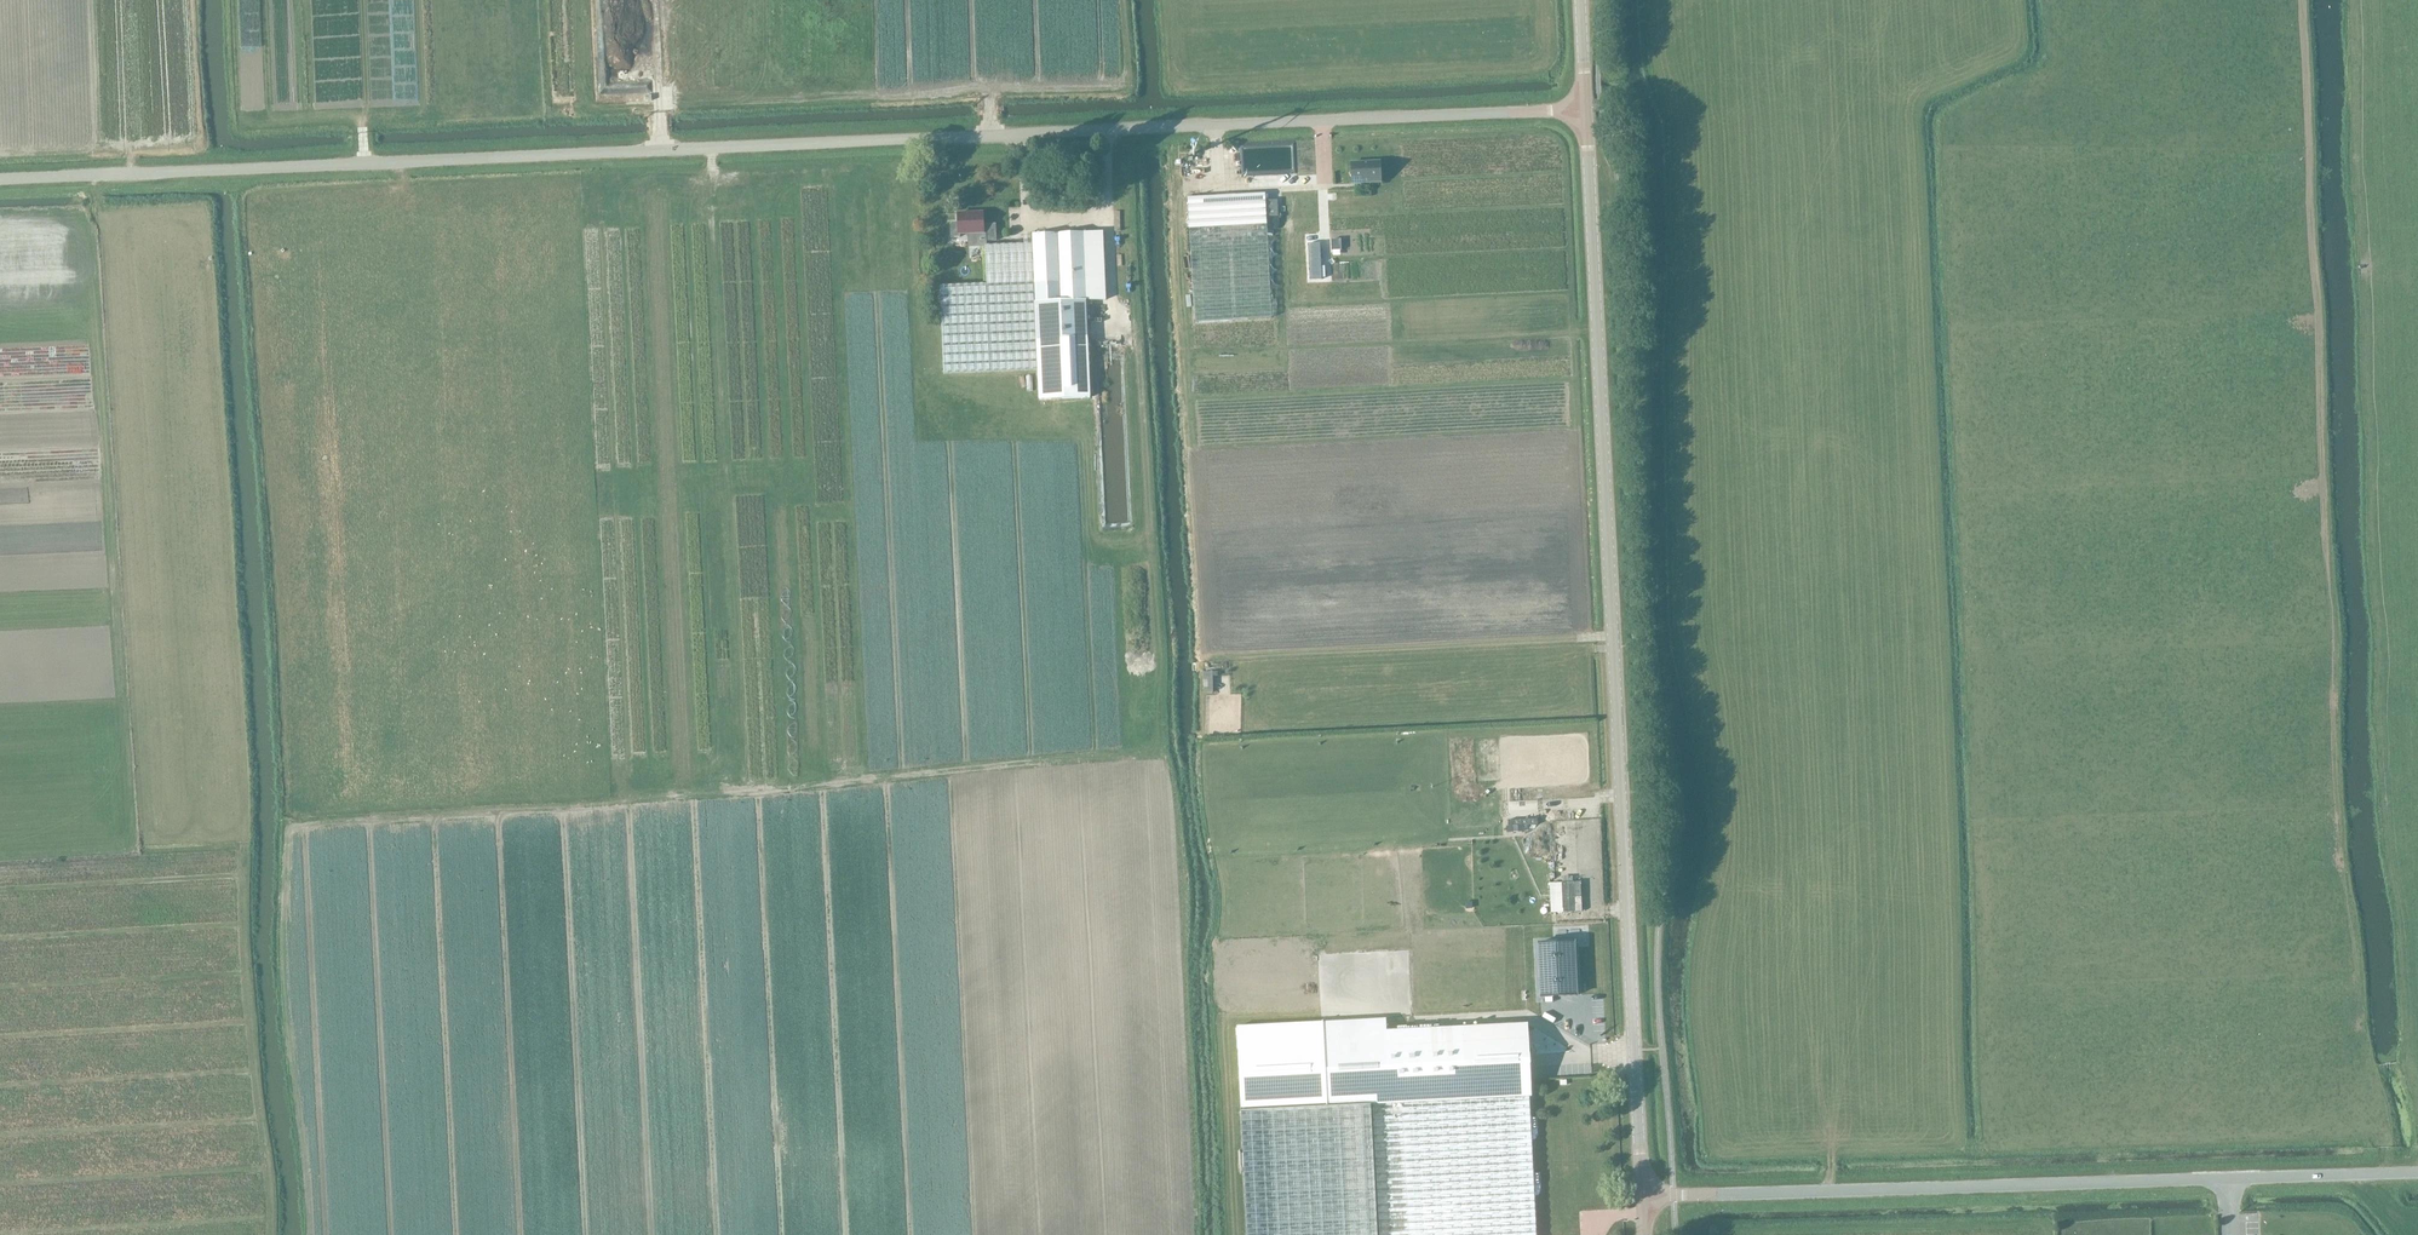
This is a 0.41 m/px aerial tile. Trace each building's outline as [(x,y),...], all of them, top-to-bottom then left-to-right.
[(1380,162),(1351,163),(1352,183),(1381,182),(1380,162)] [(1272,318),(1265,193),(1188,197),(1194,322),(1272,318)] [(958,213),(958,222),(952,223),(950,225),(951,235),(953,237),(960,237),(960,234),(986,232),(986,241),(996,240),(995,224),(983,224),(983,212),(958,213)] [(1033,243),(1038,370),(1039,399),(1090,397),(1086,301),(1106,300),(1103,232),(1032,235),(1033,243)] [(1332,247),(1341,247),(1341,239),(1332,240),(1332,247)] [(943,373),(1038,370),(1033,243),(985,245),(987,284),(940,286),(943,373)] [(1320,250),(1310,250),(1311,278),(1322,278),(1320,250)] [(1119,648),(1111,648),(1111,662),(1119,662),(1119,648)] [(1203,693),(1212,693),(1212,672),(1203,672),(1203,693)] [(1581,882),(1562,882),(1563,912),(1582,911),(1581,882)] [(1537,940),(1539,994),(1575,993),(1571,938),(1537,940)] [(1386,1019),(1237,1027),(1241,1111),(1343,1106),(1393,1104),(1529,1097),(1531,1097),(1527,1024),(1386,1031),(1386,1019)] [(1241,1111),(1248,1234),(1536,1234),(1534,1190),(1529,1097),(1393,1104),(1343,1106),(1241,1111)]
